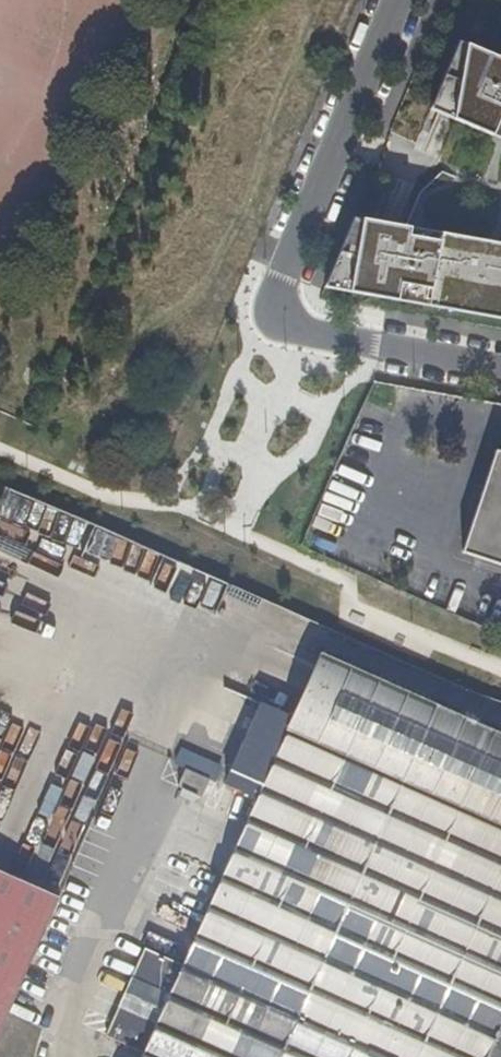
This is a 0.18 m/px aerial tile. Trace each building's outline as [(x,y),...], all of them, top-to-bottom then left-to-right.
[(456,40),(428,108),(500,140),(500,60),(456,40)] [(351,216),(322,287),(500,320),(500,245),(351,216)] [(495,458),(459,559),(500,574),(500,460),(495,458)] [(316,656),(284,728),(254,714),(223,786),(253,800),(178,965),(141,949),(104,1034),(141,1052),(138,1056),(500,1056),(500,738),(316,656)] [(205,781),(184,771),(177,788),(199,799),(205,781)] [(56,894),(0,868),(0,1020),(56,894)]
